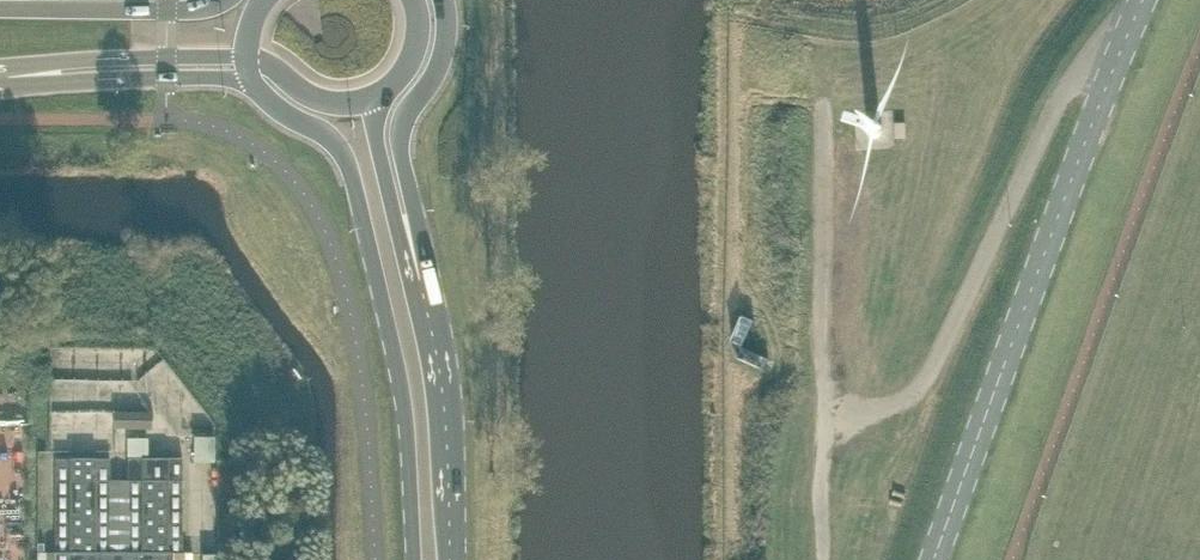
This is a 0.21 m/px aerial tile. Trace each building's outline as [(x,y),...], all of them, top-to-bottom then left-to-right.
[(222,427),(200,427),(201,452),(223,452),(222,427)] [(6,436),(10,491),(32,489),(29,434),(6,436)] [(183,553),(183,458),(129,458),(129,481),(111,481),(111,459),(96,459),(70,459),(70,460),(56,459),(56,559),(173,559),(173,553),(183,553)]
